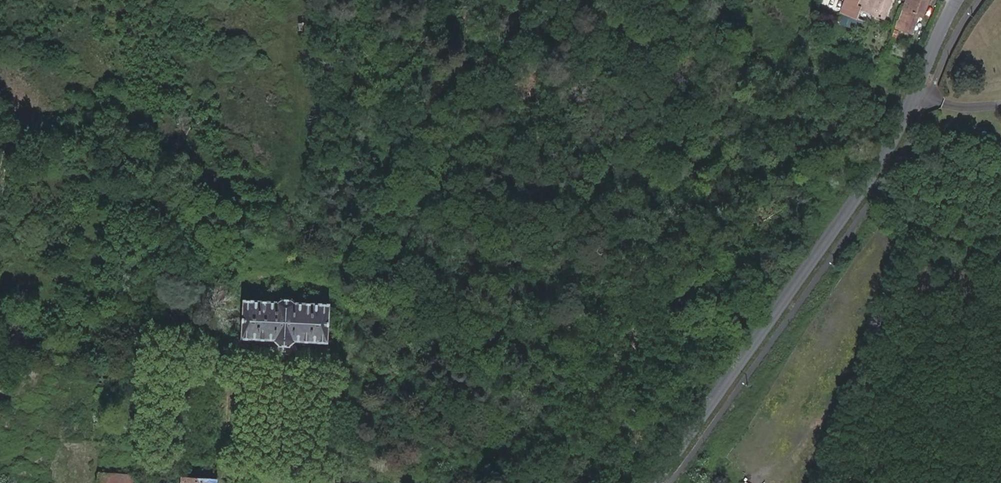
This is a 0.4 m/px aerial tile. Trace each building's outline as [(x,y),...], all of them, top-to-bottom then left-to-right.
[(884,18),(891,0),(860,0),(858,5),(869,9),(869,12),(884,18)] [(923,16),(929,0),(907,0),(900,19),(912,24),(916,13),(923,16)] [(296,338),(328,340),(330,302),(296,300),(292,297),(283,297),(280,300),(244,298),(243,336),(275,338),(280,344),(292,345),(296,338)] [(133,475),(101,472),(100,482),(132,482),(133,475)]
